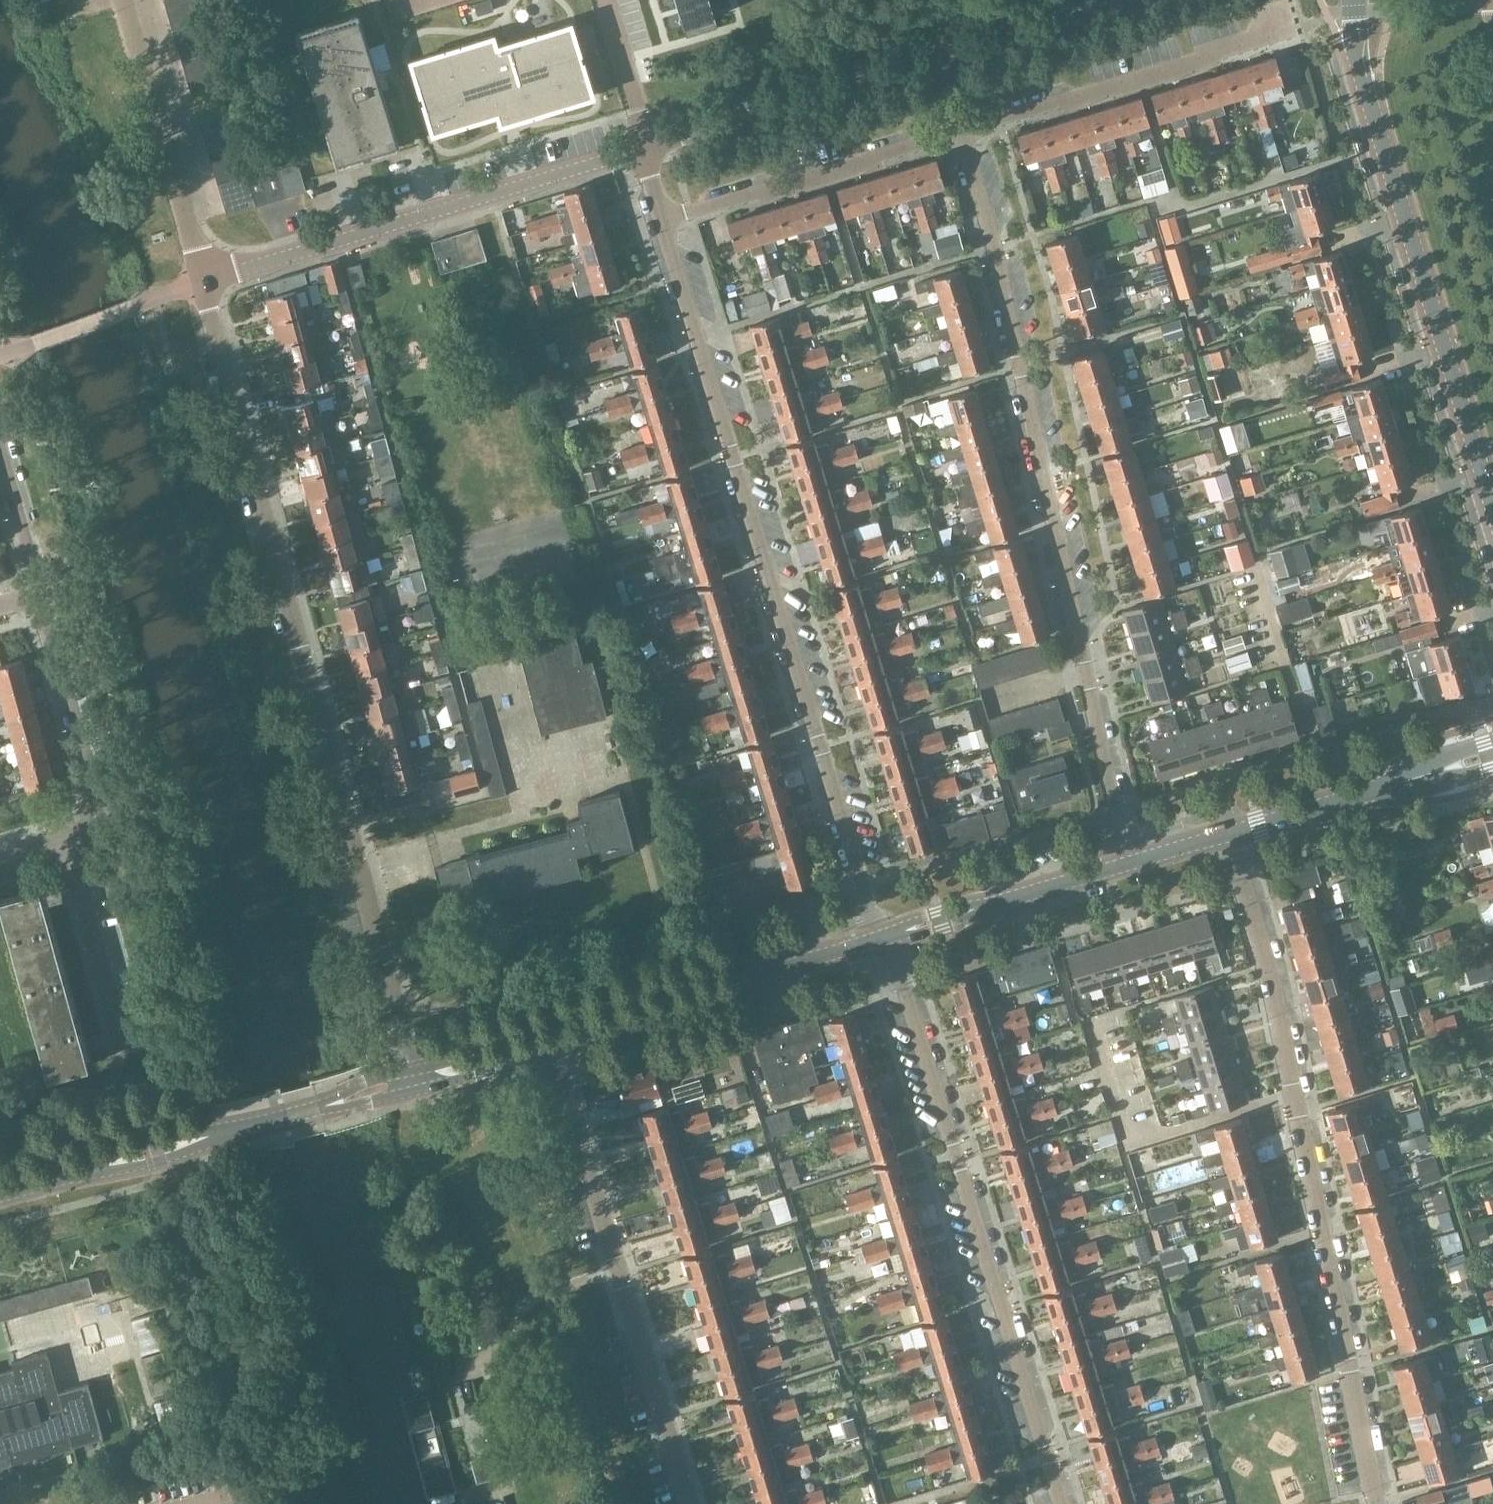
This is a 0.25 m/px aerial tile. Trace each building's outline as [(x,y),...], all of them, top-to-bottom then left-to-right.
[(196,4),(195,0),(164,0),(167,12),(196,4)] [(693,3),(698,22),(706,20),(714,17),(709,0),(703,0),(693,3)] [(693,3),(677,8),(683,27),(691,25),(698,22),(693,3)] [(172,28),(201,20),(196,4),(167,12),(172,28)] [(357,17),(297,36),(336,162),(396,144),(379,88),(382,87),(378,72),(375,73),(357,17)] [(714,17),(706,20),(709,29),(717,27),(714,17)] [(176,43),(205,34),(201,20),(172,28),(176,43)] [(709,29),(706,20),(698,22),(701,32),(709,29)] [(701,32),(698,22),(691,25),(693,34),(701,32)] [(493,35),(410,61),(432,133),(497,113),(501,124),(593,96),(570,24),(496,46),(493,35)] [(693,34),(691,25),(683,27),(686,36),(693,34)] [(181,58),(210,49),(205,34),(176,43),(181,58)] [(185,73),(215,65),(210,49),(181,58),(185,73)] [(1286,93),(1275,57),(1275,56),(1249,64),(1261,101),(1253,103),(1257,116),(1272,111),(1269,99),(1286,93)] [(1245,105),(1253,103),(1261,101),(1249,64),(1225,71),(1233,97),(1242,94),(1245,105)] [(190,89),(219,81),(215,65),(185,73),(190,89)] [(1223,100),(1233,97),(1225,71),(1200,79),(1211,116),(1203,118),(1207,131),(1223,126),(1219,113),(1227,111),(1223,100)] [(1196,121),(1203,118),(1211,116),(1200,79),(1175,86),(1183,112),(1192,109),(1196,121)] [(195,104),(224,96),(219,81),(190,89),(195,104)] [(1191,137),(1183,112),(1175,86),(1150,94),(1158,119),(1168,116),(1171,128),(1177,126),(1181,139),(1191,137)] [(200,121),(229,113),(224,96),(195,104),(200,121)] [(1139,125),(1148,122),(1141,97),(1115,104),(1123,130),(1131,155),(1141,152),(1137,139),(1142,137),(1139,125)] [(1114,133),(1123,130),(1115,104),(1091,112),(1102,149),(1094,152),(1098,164),(1114,159),(1110,147),(1117,144),(1114,133)] [(1257,116),(1260,127),(1260,128),(1269,125),(1276,123),(1272,111),(1257,116)] [(1087,154),(1094,152),(1102,149),(1091,112),(1066,119),(1074,145),(1083,142),(1087,154)] [(204,136),(233,128),(229,113),(200,121),(204,136)] [(1064,148),(1074,145),(1066,119),(1041,127),(1053,164),(1045,166),(1048,179),(1064,174),(1061,161),(1068,159),(1064,148)] [(1260,127),(1258,128),(1266,156),(1277,152),(1269,125),(1260,128),(1260,127)] [(1223,126),(1207,131),(1211,143),(1227,138),(1223,126)] [(1038,169),(1045,166),(1053,164),(1041,127),(1016,134),(1024,160),(1034,157),(1038,169)] [(208,151),(237,142),(233,128),(204,136),(208,151)] [(213,165),(241,157),(237,142),(208,151),(213,165)] [(217,181),(246,172),(241,157),(213,165),(217,181)] [(286,194),(305,188),(295,157),(276,163),(286,194)] [(917,219),(934,213),(930,201),(937,199),(934,187),(943,184),(936,159),(910,166),(922,204),(914,206),(917,219)] [(1098,164),(1098,166),(1101,176),(1117,171),(1114,159),(1098,164)] [(255,203),(286,194),(276,163),(246,172),(255,203)] [(906,208),(914,206),(922,204),(910,166),(886,174),(893,199),(903,197),(906,208)] [(227,212),(255,203),(246,172),(217,181),(227,212)] [(1326,198),(1318,173),(1318,172),(1289,181),(1289,182),(1278,185),(1278,184),(1265,188),(1268,198),(1281,194),(1283,198),(1286,197),(1289,209),(1326,198)] [(884,202),(893,199),(886,174),(861,181),(873,219),(865,222),(869,233),(884,228),(881,216),(888,214),(884,202)] [(1064,174),(1048,179),(1052,191),(1068,186),(1064,174)] [(858,224),(865,222),(873,219),(861,181),(836,189),(844,215),(854,212),(858,224)] [(598,209),(590,185),(590,184),(564,192),(567,202),(556,205),(558,213),(560,220),(598,209)] [(825,221),(835,218),(827,192),(801,200),(813,237),(805,240),(808,251),(825,246),(821,235),(829,233),(825,221)] [(1314,230),(1334,224),(1326,198),(1289,209),(1294,224),(1279,228),(1285,245),(1245,257),(1250,274),(1280,265),(1279,262),(1321,249),(1317,235),(1316,236),(1314,230)] [(798,242),(805,240),(813,237),(801,200),(777,207),(784,233),(794,230),(798,242)] [(775,236),(784,233),(777,207),(752,215),(763,252),(756,255),(759,266),(775,261),(772,250),(779,248),(775,236)] [(500,213),(502,225),(523,221),(521,209),(500,213)] [(579,241),(605,233),(598,209),(560,220),(558,213),(545,216),(550,232),(563,228),(565,236),(576,233),(579,241)] [(934,213),(917,219),(921,230),(930,227),(937,225),(934,213)] [(748,257),(756,255),(763,252),(752,215),(727,222),(735,248),(745,245),(748,257)] [(538,236),(550,232),(545,216),(534,220),(525,222),(530,239),(539,236),(538,236)] [(453,235),(463,266),(486,260),(487,260),(477,227),(476,227),(476,228),(453,235)] [(921,230),(918,231),(924,253),(936,250),(933,239),(930,227),(921,230)] [(884,228),(869,233),(873,245),(888,241),(884,228)] [(936,250),(938,257),(963,250),(958,232),(933,239),(936,250)] [(587,266),(612,258),(605,233),(579,241),(582,251),(570,255),(573,262),(560,266),(565,282),(573,279),(577,278),(575,270),(587,266)] [(1054,266),(1083,257),(1076,233),(1047,242),(1054,266)] [(441,273),(463,266),(453,235),(431,241),(431,243),(432,243),(441,273)] [(1198,291),(1183,243),(1165,249),(1179,297),(1198,291)] [(825,246),(808,251),(812,264),(829,259),(825,246)] [(1320,284),(1350,276),(1342,249),(1312,258),(1288,266),(1291,276),(1304,272),(1305,273),(1316,270),(1320,284)] [(1061,289),(1091,280),(1083,257),(1054,266),(1061,289)] [(594,291),(594,292),(620,284),(612,258),(587,266),(575,270),(577,278),(573,279),(578,296),(594,291)] [(338,302),(349,299),(338,261),(324,264),(332,292),(335,291),(338,302)] [(775,261),(759,266),(763,279),(779,274),(775,261)] [(353,287),(367,284),(361,262),(347,266),(353,287)] [(553,285),(565,282),(560,266),(549,269),(553,285)] [(959,269),(914,283),(917,292),(927,288),(928,291),(937,288),(941,300),(941,301),(967,293),(959,269)] [(267,321),(314,308),(304,271),(266,281),(270,296),(265,297),(265,299),(266,298),(272,320),(267,321)] [(791,296),(783,273),(779,274),(771,277),(778,300),(791,296)] [(1320,284),(1310,288),(1315,305),(1317,313),(1357,301),(1350,276),(1320,284)] [(1121,285),(1095,293),(1091,280),(1061,289),(1068,312),(1098,303),(1124,295),(1121,285)] [(892,285),(873,290),(876,302),(896,296),(892,285)] [(748,318),(771,311),(764,289),(741,296),(748,318)] [(941,300),(922,307),(924,315),(935,312),(936,315),(945,312),(949,324),(974,316),(967,293),(941,301),(941,300)] [(349,299),(338,302),(342,315),(352,312),(349,299)] [(1315,305),(1304,308),(1309,323),(1319,320),(1320,325),(1332,322),(1335,334),(1328,336),(1328,337),(1365,326),(1357,301),(1317,313),(1315,305)] [(1098,303),(1068,312),(1075,335),(1105,326),(1098,303)] [(613,343),(647,332),(640,307),(615,315),(620,333),(611,336),(613,343)] [(321,332),(314,308),(267,321),(268,322),(272,321),(278,343),(274,344),(321,332)] [(1298,326),(1309,323),(1304,308),(1294,312),(1298,326)] [(949,324),(929,330),(932,339),(942,336),(943,338),(952,336),(956,348),(956,349),(982,340),(974,316),(949,324)] [(757,348),(784,341),(812,333),(808,321),(792,326),(791,322),(780,326),(777,318),(750,326),(757,348)] [(1165,341),(1184,335),(1179,318),(1159,324),(1165,341)] [(1354,357),(1373,351),(1365,326),(1328,337),(1338,368),(1321,374),(1325,387),(1360,377),(1354,357)] [(307,336),(317,333),(321,332),(274,344),(274,345),(279,344),(285,366),(280,368),(327,355),(324,344),(310,348),(307,336)] [(631,366),(655,359),(647,332),(613,343),(611,336),(598,339),(603,355),(625,349),(631,366)] [(351,349),(362,346),(358,334),(348,337),(351,349)] [(592,359),(603,355),(598,339),(587,343),(592,359)] [(937,355),(916,361),(918,369),(950,359),(951,362),(960,359),(964,373),(989,365),(982,340),(956,349),(956,348),(936,354),(937,355)] [(817,365),(812,349),(800,353),(798,345),(786,349),(784,341),(757,348),(764,371),(802,360),(805,369),(817,365)] [(812,349),(817,365),(829,361),(824,345),(812,349)] [(354,361),(365,359),(362,346),(351,349),(354,361)] [(1080,381),(1109,372),(1102,348),(1072,357),(1080,381)] [(329,379),(323,357),(327,356),(327,355),(280,368),(280,369),(285,368),(291,389),(287,390),(287,391),(329,379)] [(354,376),(368,374),(365,360),(351,363),(354,376)] [(807,376),(805,369),(802,360),(764,371),(771,394),(798,386),(796,379),(807,376)] [(665,390),(657,365),(632,372),(638,391),(628,393),(630,400),(665,390)] [(1087,404),(1117,395),(1109,372),(1080,381),(1087,404)] [(1389,403),(1381,377),(1351,386),(1359,412),(1389,403)] [(334,406),(331,395),(327,382),(329,381),(329,379),(287,391),(287,392),(293,390),(296,403),(283,406),(283,407),(285,407),(291,429),(286,430),(286,431),(333,418),(330,407),(334,406)] [(1181,396),(1197,393),(1194,379),(1178,382),(1181,396)] [(830,410),(826,395),(814,398),(812,391),(800,394),(798,386),(771,394),(778,417),(816,405),(819,414),(830,410)] [(928,403),(927,403),(931,415),(952,409),(955,420),(980,412),(973,388),(948,396),(941,399),(941,398),(928,402),(928,403)] [(1341,391),(1341,389),(1327,393),(1311,398),(1315,409),(1330,404),(1344,400),(1341,391)] [(648,423),(673,415),(665,390),(630,400),(628,393),(616,397),(621,413),(643,406),(648,423)] [(826,395),(830,410),(843,407),(838,391),(826,395)] [(367,408),(378,406),(375,394),(364,397),(367,408)] [(1134,403),(1120,407),(1117,395),(1087,404),(1094,426),(1124,417),(1137,414),(1134,403)] [(609,417),(621,413),(616,397),(605,401),(609,417)] [(1356,441),(1396,429),(1389,403),(1359,412),(1363,427),(1353,430),(1354,433),(1356,441)] [(821,421),(819,414),(816,405),(778,417),(785,441),(812,433),(810,425),(821,421)] [(370,421),(381,419),(378,406),(367,408),(370,421)] [(962,444),(988,436),(980,412),(955,420),(948,422),(935,426),(938,434),(948,431),(949,435),(959,433),(962,444)] [(646,451),(680,441),(673,415),(648,423),(653,441),(643,444),(646,451)] [(1101,450),(1131,441),(1124,417),(1094,426),(1101,450)] [(339,441),(337,433),(333,418),(286,431),(291,430),(297,452),(292,453),(292,454),(339,441)] [(1374,463),(1404,453),(1396,429),(1356,441),(1354,433),(1343,436),(1348,451),(1358,448),(1359,452),(1364,450),(1368,464),(1374,463)] [(375,456),(390,452),(385,435),(370,439),(375,456)] [(943,450),(945,460),(955,457),(956,459),(966,457),(970,468),(995,460),(988,436),(962,444),(955,446),(943,450)] [(1337,454),(1348,451),(1343,436),(1332,439),(1337,454)] [(830,450),(828,444),(817,447),(814,439),(787,447),(794,469),(832,458),(835,467),(847,463),(842,447),(830,450)] [(298,477),(345,464),(339,441),(292,454),(297,453),(303,475),(298,477)] [(688,467),(688,466),(680,441),(646,451),(643,444),(631,448),(636,464),(658,457),(663,475),(688,467)] [(859,459),(854,443),(842,447),(847,463),(859,459)] [(1140,470),(1133,448),(1132,447),(1103,456),(1110,480),(1140,470)] [(625,467),(636,464),(631,448),(620,451),(625,467)] [(394,465),(390,452),(375,456),(378,469),(377,470),(379,476),(395,472),(393,465),(394,465)] [(1399,483),(1411,479),(1404,453),(1374,463),(1384,494),(1360,502),(1364,515),(1402,503),(1399,491),(1401,490),(1399,483)] [(837,474),(835,467),(832,458),(794,469),(801,492),(828,484),(826,477),(837,474)] [(962,470),(950,473),(953,482),(962,479),(963,484),(973,480),(977,491),(1002,484),(995,460),(970,468),(970,469),(963,471),(962,470)] [(335,482),(332,469),(346,466),(345,464),(298,477),(298,478),(303,476),(309,498),(305,499),(305,500),(349,488),(346,479),(335,482)] [(1226,468),(1202,475),(1209,497),(1232,490),(1226,468)] [(1117,502),(1147,493),(1140,470),(1110,480),(1117,502)] [(1260,472),(1239,478),(1244,493),(1264,487),(1260,472)] [(663,509),(698,498),(691,473),(665,481),(671,499),(661,502),(663,509)] [(392,501),(403,499),(400,487),(399,487),(396,480),(381,484),(386,503),(392,501)] [(860,509),(855,493),(844,496),(842,489),(831,493),(828,484),(801,492),(808,515),(846,504),(849,512),(860,509)] [(977,491),(957,497),(960,506),(970,503),(971,505),(980,503),(984,515),(1010,507),(1002,484),(977,491)] [(341,503),(338,493),(349,490),(349,488),(305,500),(305,501),(310,499),(315,521),(311,523),(358,511),(355,500),(341,503)] [(868,489),(855,493),(860,509),(873,505),(868,489)] [(1124,525),(1154,516),(1147,493),(1117,502),(1124,525)] [(1162,493),(1153,495),(1159,517),(1168,514),(1162,493)] [(680,530),(705,523),(698,498),(663,509),(661,502),(649,505),(654,521),(676,515),(680,530)] [(396,514),(406,512),(403,499),(392,501),(396,514)] [(851,519),(849,512),(846,504),(808,515),(815,538),(842,529),(840,523),(851,519)] [(643,525),(654,521),(649,505),(638,509),(643,525)] [(1391,542),(1427,531),(1419,505),(1366,521),(1369,532),(1386,527),(1391,542)] [(1010,507),(984,515),(977,517),(964,521),(967,529),(977,526),(978,531),(988,528),(991,539),(1017,531),(1010,507)] [(317,547),(364,534),(358,511),(311,523),(311,524),(316,523),(322,545),(317,546),(317,547)] [(1131,548),(1161,539),(1154,516),(1124,525),(1131,548)] [(678,559),(713,549),(705,523),(680,530),(686,549),(676,552),(678,559)] [(874,554),(869,538),(858,542),(856,534),(844,538),(842,529),(815,538),(822,560),(860,549),(863,558),(874,554)] [(1395,569),(1435,556),(1427,531),(1391,542),(1387,543),(1392,561),(1393,561),(1395,569)] [(405,547),(415,545),(412,533),(402,536),(405,547)] [(353,550),(350,539),(364,535),(364,534),(317,547),(322,546),(328,568),(323,569),(324,570),(370,557),(367,546),(353,550)] [(869,538),(874,554),(887,550),(882,534),(869,538)] [(1019,538),(993,546),(986,548),(974,552),(976,560),(976,562),(997,556),(1001,570),(1027,562),(1019,538)] [(1138,571),(1168,563),(1161,539),(1131,548),(1138,571)] [(1254,562),(1247,539),(1223,547),(1230,570),(1254,562)] [(420,565),(418,558),(415,545),(405,547),(408,560),(407,561),(409,568),(420,565)] [(1269,552),(1276,577),(1299,570),(1292,545),(1269,552)] [(676,552),(664,556),(669,572),(658,575),(660,582),(693,572),(696,583),(721,575),(713,549),(678,559),(676,552)] [(865,565),(863,558),(860,549),(822,560),(829,585),(856,577),(854,569),(865,565)] [(658,575),(669,572),(664,556),(653,559),(658,575)] [(1401,594),(1443,582),(1435,556),(1395,569),(1393,561),(1392,561),(1381,564),(1386,579),(1396,576),(1401,594)] [(369,572),(365,560),(370,559),(370,557),(324,570),(328,569),(334,591),(330,592),(330,593),(376,580),(373,571),(369,572)] [(1175,586),(1173,578),(1182,575),(1177,560),(1168,563),(1138,571),(1145,595),(1175,586)] [(1027,562),(1001,570),(994,572),(980,576),(983,586),(994,582),(995,584),(1004,582),(1008,593),(1008,594),(1034,586),(1027,562)] [(1376,582),(1386,579),(1381,564),(1371,567),(1376,582)] [(418,592),(426,590),(422,571),(412,574),(418,592)] [(1297,574),(1275,581),(1278,594),(1301,587),(1297,574)] [(395,580),(399,597),(412,594),(409,578),(395,580)] [(363,585),(367,584),(376,581),(376,580),(330,593),(336,592),(339,605),(334,606),(334,607),(335,607),(339,620),(342,619),(344,628),(340,629),(340,630),(387,617),(381,595),(371,597),(371,596),(366,597),(363,585)] [(696,617),(731,606),(723,581),(698,589),(704,607),(694,610),(696,617)] [(873,593),(870,586),(870,585),(859,589),(857,582),(830,590),(837,613),(875,601),(878,609),(890,606),(885,589),(873,593)] [(1421,616),(1450,607),(1443,582),(1401,594),(1402,595),(1406,593),(1411,609),(1407,609),(1394,613),(1397,623),(1410,619),(1410,620),(1421,617),(1421,616)] [(885,589),(890,606),(902,602),(897,586),(885,589)] [(1008,593),(977,603),(981,614),(1011,605),(1015,617),(1041,610),(1034,586),(1008,594),(1008,593)] [(421,607),(431,605),(428,593),(418,596),(421,607)] [(1305,597),(1274,607),(1279,624),(1311,615),(1305,597)] [(1167,622),(1186,616),(1183,608),(1171,612),(1170,609),(1164,611),(1160,598),(1122,610),(1130,633),(1167,622)] [(882,624),(878,609),(875,601),(837,613),(844,636),(871,627),(882,624)] [(424,620),(435,617),(431,605),(421,607),(412,610),(416,623),(424,621),(424,620)] [(714,639),(738,632),(731,606),(696,617),(694,610),(682,613),(687,629),(709,623),(714,639)] [(1015,617),(995,623),(998,632),(1009,628),(1009,631),(1019,628),(1023,641),(1049,634),(1041,610),(1015,617)] [(675,633),(687,629),(682,613),(671,617),(675,633)] [(1177,631),(1176,628),(1188,625),(1186,616),(1167,622),(1130,633),(1137,656),(1174,645),(1171,633),(1177,631)] [(393,640),(390,629),(387,617),(340,630),(340,631),(345,630),(350,651),(346,652),(346,653),(393,640)] [(1403,643),(1414,640),(1430,635),(1437,633),(1433,619),(1399,629),(1403,643)] [(904,651),(899,635),(887,639),(885,631),(873,635),(871,627),(844,636),(851,658),(889,647),(892,655),(904,651)] [(899,635),(904,651),(916,647),(911,631),(899,635)] [(711,667),(746,657),(738,632),(714,639),(719,657),(709,660),(711,667)] [(1466,660),(1458,633),(1431,641),(1430,635),(1414,640),(1403,643),(1413,676),(1417,675),(1416,675),(1466,660)] [(1241,634),(1222,640),(1225,652),(1245,647),(1241,634)] [(575,635),(518,649),(518,650),(521,658),(540,734),(606,717),(591,660),(582,662),(575,635)] [(352,676),(399,663),(393,640),(346,653),(346,654),(351,653),(357,675),(352,676)] [(433,654),(444,651),(440,640),(430,642),(433,654)] [(1047,666),(1041,645),(1040,643),(1029,646),(1036,669),(1047,666)] [(1144,679),(1199,662),(1197,654),(1185,658),(1184,655),(1178,657),(1174,645),(1137,656),(1144,679)] [(1024,673),(1036,669),(1029,646),(1017,650),(1024,673)] [(894,662),(892,655),(889,647),(851,658),(858,681),(885,673),(883,665),(894,662)] [(1012,676),(1024,673),(1017,650),(1006,653),(1012,676)] [(1246,650),(1225,657),(1230,672),(1251,665),(1246,650)] [(448,671),(446,664),(447,664),(444,651),(433,654),(439,673),(448,671)] [(1001,680),(1012,676),(1006,653),(994,657),(1001,680)] [(729,690),(754,682),(746,657),(711,667),(709,660),(697,664),(702,680),(715,676),(716,680),(693,687),(696,699),(721,692),(719,686),(727,683),(729,690)] [(989,683),(1001,680),(994,657),(982,660),(989,683)] [(28,684),(21,659),(1,664),(0,664),(0,692),(28,684)] [(978,687),(989,683),(982,660),(971,664),(978,687)] [(1446,693),(1474,685),(1466,660),(1416,675),(1417,675),(1425,704),(1447,697),(1446,693)] [(1199,662),(1144,679),(1151,703),(1188,691),(1185,679),(1191,677),(1190,674),(1202,671),(1199,662)] [(403,675),(399,664),(399,663),(352,676),(352,677),(357,676),(363,698),(359,699),(406,686),(402,675),(403,675)] [(691,683),(702,680),(697,664),(686,667),(691,683)] [(864,703),(904,691),(907,699),(918,696),(913,680),(901,684),(899,677),(887,680),(885,673),(858,681),(864,703)] [(925,676),(913,680),(918,696),(930,692),(925,676)] [(960,681),(940,685),(943,695),(962,691),(960,681)] [(727,718),(761,708),(754,682),(729,690),(734,708),(725,710),(727,718)] [(35,708),(28,684),(0,692),(0,694),(6,716),(35,708)] [(1298,736),(1286,699),(1271,703),(1265,685),(1257,688),(1275,743),(1298,736)] [(408,711),(401,688),(406,687),(406,686),(359,699),(359,700),(364,699),(369,721),(365,722),(365,723),(408,711)] [(445,700),(456,697),(453,686),(443,688),(445,700)] [(1252,750),(1275,743),(1257,688),(1249,690),(1255,708),(1240,713),(1252,750)] [(904,691),(864,703),(872,727),(900,719),(898,711),(909,707),(907,699),(904,691)] [(460,717),(459,710),(456,697),(445,700),(449,713),(450,720),(460,717)] [(1045,701),(1052,723),(1064,720),(1057,697),(1045,701)] [(1215,714),(1223,712),(1220,699),(1211,702),(1229,757),(1252,750),(1240,713),(1217,720),(1215,714)] [(1045,701),(1034,704),(1041,727),(1046,725),(1052,723),(1045,701)] [(1206,765),(1229,757),(1211,702),(1203,704),(1209,723),(1194,727),(1206,765)] [(1029,730),(1041,727),(1034,704),(1022,707),(1029,730)] [(1329,705),(1313,710),(1322,738),(1337,733),(1329,705)] [(1018,734),(1029,730),(1022,707),(1011,711),(1018,734)] [(13,741),(42,733),(35,708),(6,716),(13,741)] [(744,741),(769,734),(761,708),(727,718),(725,710),(712,714),(717,730),(738,724),(744,741)] [(371,746),(418,733),(412,710),(408,711),(365,723),(365,724),(370,722),(376,744),(371,746)] [(1006,737),(1018,734),(1011,711),(999,714),(1006,737)] [(705,734),(717,730),(712,714),(700,718),(705,734)] [(994,741),(1006,737),(999,714),(988,718),(994,741)] [(1179,732),(1178,726),(1174,714),(1166,716),(1171,734),(1183,772),(1206,765),(1194,727),(1179,732)] [(1183,772),(1171,734),(1166,716),(1157,719),(1163,737),(1148,741),(1159,779),(1183,772)] [(903,733),(901,725),(900,725),(874,733),(881,756),(919,745),(921,753),(934,749),(929,733),(916,737),(914,730),(903,733)] [(941,729),(929,733),(934,749),(946,745),(941,729)] [(458,747),(468,744),(465,732),(454,735),(458,747)] [(42,733),(13,741),(20,765),(48,757),(42,733)] [(424,756),(417,735),(419,734),(418,733),(371,746),(371,747),(373,747),(376,759),(379,759),(382,768),(377,769),(424,756)] [(744,777),(779,766),(771,740),(746,748),(751,766),(742,768),(744,777)] [(461,759),(471,757),(468,744),(458,747),(461,759)] [(924,760),(921,753),(919,745),(881,756),(888,779),(914,771),(912,764),(924,760)] [(1067,770),(1062,755),(1007,771),(1019,809),(1070,793),(1063,771),(1067,770)] [(424,756),(377,769),(378,770),(382,769),(388,791),(385,792),(387,809),(387,807),(400,804),(403,803),(424,797),(420,783),(421,783),(420,779),(416,780),(411,761),(415,760),(424,758),(424,756)] [(48,757),(20,765),(27,790),(55,782),(48,757)] [(495,762),(484,765),(488,781),(493,798),(508,794),(507,793),(506,793),(504,794),(495,762)] [(761,799),(786,791),(779,766),(744,777),(742,768),(730,772),(735,788),(756,782),(761,799)] [(475,770),(450,776),(455,795),(480,789),(475,770)] [(947,795),(942,779),(930,782),(928,775),(917,779),(914,771),(888,779),(894,802),(933,790),(935,798),(947,795)] [(723,792),(735,788),(730,772),(718,776),(723,792)] [(947,795),(959,791),(955,775),(942,779),(947,795)] [(938,806),(935,798),(933,790),(894,802),(901,825),(928,817),(926,809),(938,806)] [(437,882),(442,899),(443,899),(442,897),(486,885),(489,898),(491,898),(490,896),(579,872),(579,873),(581,873),(575,852),(590,848),(598,847),(600,855),(633,846),(618,791),(577,802),(581,817),(565,822),(567,831),(479,856),(478,852),(474,853),(474,854),(466,857),(466,859),(433,868),(436,879),(437,882)] [(760,827),(794,816),(786,791),(761,799),(766,816),(757,819),(760,827)] [(951,848),(1011,830),(1005,806),(983,813),(982,811),(935,826),(937,831),(933,833),(928,817),(901,825),(910,855),(949,843),(951,848)] [(1492,843),(1492,813),(1468,820),(1471,830),(1473,829),(1479,847),(1491,843),(1492,843)] [(776,850),(802,842),(794,816),(760,827),(757,819),(745,823),(750,839),(771,832),(776,850)] [(738,842),(750,839),(745,823),(733,826),(738,842)] [(701,872),(703,877),(716,920),(780,900),(778,891),(813,880),(802,842),(776,850),(752,857),(736,862),(701,872)] [(1472,867),(1475,877),(1492,871),(1492,860),(1472,867)] [(1481,896),(1491,893),(1487,880),(1477,883),(1481,896)] [(0,898),(0,905),(47,1076),(87,1065),(41,899),(63,893),(60,883),(39,889),(38,887),(0,898)] [(1315,912),(1311,898),(1316,897),(1312,885),(1289,893),(1293,904),(1281,908),(1289,931),(1318,921),(1342,914),(1339,905),(1315,912)] [(1182,920),(1193,958),(1206,954),(1207,960),(1210,959),(1214,971),(1223,969),(1206,913),(1182,920)] [(1361,918),(1350,921),(1355,936),(1366,933),(1361,918)] [(1170,964),(1193,958),(1182,920),(1159,927),(1170,964)] [(1325,945),(1318,922),(1318,921),(1289,931),(1296,954),(1325,945)] [(1148,971),(1170,964),(1159,927),(1136,934),(1148,971)] [(1135,975),(1148,971),(1136,934),(1113,941),(1125,978),(1126,984),(1130,996),(1138,994),(1135,982),(1137,981),(1135,975)] [(1102,985),(1125,978),(1113,941),(1090,948),(1102,985)] [(948,980),(957,1009),(984,1001),(979,985),(1005,977),(1009,990),(1057,975),(1048,944),(992,961),(993,966),(975,971),(976,971),(948,980)] [(1354,951),(1330,958),(1325,945),(1296,954),(1303,977),(1357,960),(1354,951)] [(1088,989),(1102,985),(1090,948),(1067,955),(1084,1011),(1092,1008),(1088,996),(1089,996),(1088,989)] [(1347,973),(1344,965),(1357,962),(1357,960),(1303,977),(1310,1000),(1348,988),(1345,978),(1347,973)] [(1172,970),(1176,983),(1184,980),(1181,968),(1172,970)] [(1168,985),(1176,983),(1172,970),(1164,973),(1168,985)] [(1372,999),(1383,995),(1378,981),(1367,986),(1372,999)] [(1122,999),(1130,996),(1126,984),(1118,987),(1122,999)] [(1181,1020),(1219,1008),(1211,984),(1174,996),(1178,1009),(1172,1011),(1172,1014),(1161,1017),(1163,1026),(1176,1022),(1181,1020)] [(1347,1014),(1340,992),(1348,989),(1348,988),(1310,1000),(1317,1022),(1347,1014)] [(1017,1025),(1012,1009),(1000,1013),(998,1005),(986,1009),(984,1001),(957,1009),(964,1032),(1003,1021),(1005,1028),(1017,1025)] [(1012,1009),(1017,1025),(1029,1021),(1024,1005),(1012,1009)] [(1188,1043),(1226,1031),(1219,1008),(1181,1020),(1176,1022),(1178,1030),(1179,1032),(1184,1030),(1188,1043)] [(840,1059),(865,1051),(853,1013),(828,1021),(822,1023),(825,1033),(821,1035),(824,1045),(835,1042),(840,1059)] [(1454,1013),(1433,1019),(1438,1033),(1458,1027),(1454,1013)] [(1354,1036),(1347,1014),(1317,1022),(1324,1045),(1354,1036)] [(1007,1036),(1005,1028),(1003,1021),(964,1032),(971,1055),(998,1047),(996,1039),(1007,1036)] [(1176,1022),(1163,1026),(1166,1034),(1178,1030),(1176,1022)] [(1387,1044),(1398,1041),(1399,1041),(1394,1025),(1383,1029),(1387,1044)] [(1195,1066),(1233,1054),(1226,1031),(1188,1043),(1195,1066)] [(1361,1059),(1354,1038),(1354,1036),(1324,1045),(1331,1069),(1361,1059)] [(1031,1071),(1026,1055),(1014,1058),(1012,1051),(1000,1054),(998,1047),(971,1055),(978,1078),(1017,1066),(1019,1074),(1031,1071)] [(1395,1069),(1405,1066),(1400,1050),(1390,1054),(1395,1069)] [(848,1084),(873,1076),(865,1051),(840,1059),(848,1084)] [(1026,1055),(1031,1071),(1043,1067),(1038,1051),(1026,1055)] [(1202,1089),(1240,1077),(1233,1054),(1195,1066),(1202,1089)] [(1177,1071),(1189,1068),(1187,1059),(1175,1063),(1177,1071)] [(1361,1059),(1331,1069),(1339,1092),(1368,1083),(1361,1059)] [(655,1079),(651,1066),(651,1065),(615,1075),(623,1103),(659,1092),(668,1089),(664,1076),(655,1079)] [(1021,1082),(1019,1074),(1017,1066),(978,1078),(985,1101),(1012,1092),(1010,1085),(1021,1082)] [(1189,1068),(1177,1071),(1180,1080),(1192,1076),(1189,1068)] [(855,1109),(880,1101),(873,1076),(848,1084),(839,1087),(836,1079),(824,1083),(829,1099),(850,1092),(855,1109)] [(1191,1118),(1247,1101),(1240,1077),(1202,1089),(1207,1103),(1201,1105),(1201,1106),(1189,1109),(1191,1118)] [(678,1103),(701,1095),(702,1095),(697,1081),(674,1088),(678,1103)] [(817,1102),(829,1099),(824,1083),(812,1087),(817,1102)] [(1390,1113),(1411,1108),(1407,1089),(1385,1094),(1390,1113)] [(1045,1116),(1040,1100),(1028,1104),(1026,1096),(1014,1100),(1012,1092),(985,1101),(992,1123),(1030,1112),(1033,1119),(1045,1116)] [(1040,1100),(1045,1116),(1057,1112),(1052,1096),(1040,1100)] [(854,1138),(888,1127),(880,1101),(855,1109),(861,1127),(851,1130),(854,1138)] [(1365,1124),(1358,1102),(1358,1101),(1328,1110),(1335,1133),(1365,1124)] [(699,1130),(694,1114),(682,1118),(680,1111),(669,1114),(666,1106),(639,1114),(646,1137),(685,1126),(687,1134),(699,1130)] [(699,1130),(711,1127),(706,1110),(694,1114),(699,1130)] [(765,1117),(770,1135),(793,1128),(788,1110),(765,1117)] [(1035,1127),(1033,1119),(1030,1112),(992,1123),(999,1147),(1026,1138),(1023,1130),(1035,1127)] [(1247,1141),(1240,1118),(1240,1117),(1214,1125),(1214,1126),(1207,1129),(1207,1127),(1194,1131),(1197,1140),(1206,1137),(1208,1142),(1218,1138),(1221,1149),(1247,1141)] [(1372,1147),(1365,1125),(1365,1124),(1335,1133),(1342,1156),(1372,1147)] [(690,1141),(687,1134),(685,1126),(646,1137),(653,1160),(680,1152),(678,1145),(690,1141)] [(871,1160),(896,1153),(888,1127),(854,1138),(851,1130),(840,1133),(844,1149),(865,1143),(871,1160)] [(1419,1153),(1430,1150),(1425,1132),(1413,1135),(1419,1153)] [(833,1153),(844,1149),(840,1133),(828,1137),(833,1153)] [(1229,1173),(1254,1165),(1247,1141),(1221,1149),(1222,1150),(1214,1152),(1214,1151),(1202,1155),(1204,1164),(1214,1161),(1214,1162),(1224,1158),(1229,1173)] [(1061,1168),(1056,1152),(1044,1156),(1042,1149),(1030,1152),(1028,1144),(1001,1152),(1008,1176),(1046,1164),(1049,1172),(1061,1168)] [(1349,1179),(1379,1170),(1372,1147),(1342,1156),(1349,1179)] [(1056,1152),(1061,1168),(1073,1165),(1068,1149),(1056,1152)] [(713,1175),(708,1159),(696,1163),(694,1156),(683,1159),(680,1152),(653,1160),(660,1183),(699,1171),(701,1179),(713,1175)] [(1087,1164),(1107,1161),(1106,1152),(1086,1155),(1087,1164)] [(713,1175),(725,1172),(720,1156),(708,1159),(713,1175)] [(906,1184),(898,1158),(873,1166),(878,1184),(869,1187),(871,1195),(906,1184)] [(1408,1162),(1413,1186),(1434,1182),(1429,1158),(1408,1162)] [(1051,1179),(1049,1172),(1046,1164),(1008,1176),(1015,1199),(1042,1190),(1039,1183),(1051,1179)] [(1236,1197),(1262,1189),(1254,1165),(1229,1173),(1229,1174),(1222,1176),(1221,1175),(1209,1179),(1212,1187),(1222,1184),(1223,1188),(1233,1186),(1236,1197)] [(1356,1203),(1386,1194),(1379,1170),(1349,1179),(1356,1203)] [(703,1186),(701,1179),(699,1171),(660,1183),(667,1206),(694,1197),(692,1190),(703,1186)] [(888,1217),(914,1209),(906,1184),(871,1195),(869,1187),(857,1191),(862,1207),(883,1200),(888,1217)] [(1244,1221),(1269,1213),(1262,1189),(1236,1197),(1215,1203),(1219,1214),(1240,1208),(1244,1221)] [(1075,1214),(1070,1198),(1058,1201),(1056,1194),(1044,1198),(1042,1190),(1015,1199),(1022,1221),(1060,1209),(1063,1217),(1075,1214)] [(850,1211),(862,1207),(857,1191),(845,1194),(850,1211)] [(1070,1198),(1075,1214),(1087,1210),(1082,1194),(1070,1198)] [(727,1221),(722,1205),(710,1208),(708,1201),(697,1205),(694,1197),(667,1206),(674,1229),(713,1217),(715,1225),(727,1221)] [(1365,1232),(1395,1223),(1388,1200),(1358,1209),(1365,1232)] [(727,1221),(739,1217),(734,1201),(722,1205),(727,1221)] [(887,1245),(921,1234),(914,1209),(888,1217),(894,1235),(884,1238),(887,1245)] [(1065,1224),(1063,1217),(1060,1209),(1022,1221),(1029,1244),(1056,1236),(1053,1228),(1065,1224)] [(1239,1248),(1276,1237),(1269,1213),(1244,1221),(1221,1227),(1224,1238),(1235,1234),(1239,1248)] [(717,1232),(715,1225),(713,1217),(674,1229),(681,1252),(708,1243),(706,1235),(717,1232)] [(1151,1230),(1156,1248),(1168,1245),(1168,1243),(1187,1237),(1182,1219),(1162,1225),(1162,1226),(1151,1230)] [(1373,1256),(1402,1247),(1395,1223),(1365,1232),(1373,1256)] [(648,1235),(649,1243),(635,1245),(638,1260),(656,1257),(655,1252),(674,1249),(672,1232),(648,1235)] [(904,1268),(929,1260),(921,1234),(887,1245),(884,1238),(872,1241),(877,1257),(898,1251),(904,1268)] [(1089,1259),(1084,1243),(1072,1247),(1070,1239),(1058,1243),(1056,1236),(1029,1244),(1036,1267),(1074,1255),(1077,1263),(1089,1259)] [(1084,1243),(1089,1259),(1101,1255),(1096,1239),(1084,1243)] [(866,1261),(877,1257),(872,1241),(861,1245),(866,1261)] [(1165,1276),(1188,1270),(1181,1246),(1158,1253),(1165,1276)] [(1380,1280),(1410,1270),(1402,1247),(1373,1256),(1380,1280)] [(743,1273),(738,1257),(726,1261),(724,1254),(712,1257),(710,1249),(682,1257),(690,1281),(728,1269),(731,1277),(743,1273)] [(1288,1275),(1281,1252),(1281,1251),(1255,1259),(1256,1260),(1248,1262),(1248,1261),(1235,1265),(1238,1273),(1248,1270),(1250,1275),(1259,1272),(1263,1283),(1288,1275)] [(743,1273),(755,1270),(750,1254),(738,1257),(743,1273)] [(1079,1270),(1077,1263),(1074,1255),(1036,1267),(1043,1290),(1070,1282),(1067,1273),(1079,1270)] [(902,1296),(937,1285),(929,1260),(904,1268),(909,1285),(900,1288),(902,1296)] [(733,1284),(731,1277),(728,1269),(690,1281),(696,1304),(724,1295),(722,1288),(733,1284)] [(1387,1303),(1417,1293),(1410,1270),(1380,1280),(1387,1303)] [(93,1294),(88,1275),(0,1300),(0,1320),(93,1294)] [(1270,1307),(1296,1299),(1288,1275),(1263,1283),(1263,1284),(1255,1287),(1255,1286),(1243,1290),(1246,1298),(1255,1295),(1256,1298),(1266,1295),(1270,1307)] [(919,1319),(945,1311),(937,1285),(902,1296),(900,1288),(888,1291),(892,1308),(914,1301),(919,1319)] [(1104,1312),(1100,1296),(1088,1299),(1085,1292),(1074,1296),(1072,1288),(1044,1296),(1052,1319),(1090,1308),(1092,1315),(1104,1312)] [(881,1311),(892,1308),(888,1291),(876,1295),(881,1311)] [(1100,1296),(1104,1312),(1117,1308),(1112,1292),(1100,1296)] [(1424,1316),(1417,1293),(1387,1303),(1394,1325),(1424,1316)] [(757,1319),(752,1303),(740,1306),(738,1300),(726,1303),(724,1295),(696,1304),(703,1327),(742,1315),(745,1322),(757,1319)] [(757,1319),(768,1315),(763,1299),(752,1303),(757,1319)] [(1277,1331),(1303,1323),(1296,1299),(1270,1307),(1270,1308),(1263,1310),(1263,1309),(1250,1313),(1253,1321),(1262,1319),(1263,1322),(1274,1319),(1277,1331)] [(1095,1323),(1092,1315),(1090,1308),(1052,1319),(1058,1342),(1085,1334),(1083,1326),(1095,1323)] [(747,1330),(745,1322),(742,1315),(703,1327),(710,1349),(738,1341),(735,1334),(747,1330)] [(1437,1327),(1428,1330),(1424,1316),(1394,1325),(1401,1348),(1431,1338),(1432,1342),(1441,1340),(1437,1327)] [(954,1343),(947,1318),(947,1317),(921,1325),(927,1342),(917,1345),(919,1353),(954,1343)] [(1123,1323),(1101,1329),(1104,1339),(1125,1333),(1123,1323)] [(1284,1354),(1310,1346),(1303,1323),(1277,1331),(1278,1332),(1270,1334),(1270,1333),(1258,1337),(1260,1345),(1269,1342),(1271,1347),(1281,1344),(1284,1354)] [(1089,1333),(1085,1334),(1058,1342),(1065,1365),(1104,1353),(1106,1361),(1118,1357),(1113,1341),(1101,1345),(1099,1338),(1091,1340),(1089,1333)] [(1113,1341),(1118,1357),(1130,1353),(1126,1337),(1113,1341)] [(1475,1364),(1485,1362),(1479,1340),(1470,1343),(1475,1364)] [(771,1364),(766,1348),(754,1352),(751,1345),(740,1348),(738,1341),(710,1349),(717,1372),(756,1360),(759,1368),(771,1364)] [(937,1376),(962,1368),(954,1343),(919,1353),(917,1345),(905,1349),(910,1365),(932,1358),(937,1376)] [(771,1364),(782,1361),(777,1345),(766,1348),(771,1364)] [(1278,1370),(1288,1367),(1292,1379),(1318,1371),(1310,1346),(1284,1354),(1285,1355),(1277,1357),(1265,1360),(1268,1369),(1276,1366),(1278,1370)] [(898,1369),(910,1365),(905,1349),(893,1353),(898,1369)] [(72,1443),(101,1435),(102,1437),(103,1437),(88,1382),(58,1390),(47,1351),(11,1361),(13,1368),(0,1371),(0,1463),(11,1460),(12,1462),(13,1462),(12,1459),(41,1451),(41,1454),(43,1454),(42,1451),(71,1443),(71,1446),(73,1445),(72,1443)] [(157,1353),(140,1357),(151,1396),(166,1391),(157,1353)] [(1109,1368),(1106,1361),(1104,1353),(1065,1365),(1072,1387),(1099,1379),(1097,1372),(1109,1368)] [(1430,1379),(1428,1373),(1438,1370),(1432,1353),(1393,1365),(1400,1388),(1430,1379)] [(761,1375),(759,1368),(756,1360),(717,1372),(724,1395),(752,1387),(749,1379),(761,1375)] [(935,1404),(970,1393),(962,1368),(937,1376),(942,1393),(933,1396),(935,1404)] [(1132,1402),(1127,1386),(1115,1390),(1113,1383),(1102,1386),(1099,1379),(1072,1387),(1079,1410),(1118,1398),(1120,1406),(1132,1402)] [(1407,1411),(1437,1402),(1430,1379),(1400,1388),(1407,1411)] [(404,1385),(431,1476),(449,1469),(420,1380),(404,1385)] [(1127,1386),(1132,1402),(1144,1399),(1139,1383),(1127,1386)] [(787,1417),(781,1401),(770,1404),(768,1397),(756,1401),(753,1393),(726,1401),(733,1424),(772,1412),(774,1421),(787,1417)] [(952,1426),(978,1418),(970,1393),(935,1404),(933,1396),(921,1399),(926,1415),(947,1409),(952,1426)] [(787,1417),(798,1413),(793,1397),(781,1401),(787,1417)] [(1437,1402),(1407,1411),(1414,1434),(1444,1425),(1483,1413),(1481,1404),(1470,1407),(1470,1406),(1457,1410),(1453,1397),(1437,1402)] [(1122,1413),(1120,1406),(1118,1398),(1079,1410),(1086,1433),(1113,1425),(1111,1417),(1122,1413)] [(914,1419),(926,1415),(921,1399),(909,1403),(914,1419)] [(777,1428),(774,1421),(772,1412),(733,1424),(740,1447),(767,1439),(765,1431),(777,1428)] [(950,1454),(985,1444),(978,1418),(952,1426),(958,1443),(948,1446),(950,1454)] [(1451,1448),(1444,1426),(1444,1425),(1414,1434),(1421,1457),(1451,1448)] [(1118,1439),(1115,1432),(1115,1431),(1088,1439),(1095,1462),(1134,1451),(1136,1458),(1148,1455),(1143,1439),(1131,1442),(1129,1435),(1118,1439)] [(1148,1455),(1159,1451),(1160,1451),(1155,1435),(1143,1439),(1148,1455)] [(800,1462),(795,1446),(783,1450),(781,1443),(770,1446),(767,1439),(740,1447),(747,1470),(786,1458),(788,1466),(800,1462)] [(800,1462),(812,1459),(807,1443),(795,1446),(800,1462)] [(968,1477),(993,1470),(985,1444),(950,1454),(948,1446),(936,1450),(941,1466),(963,1459),(968,1477)] [(1428,1480),(1458,1471),(1451,1448),(1421,1457),(1428,1480)] [(929,1469),(941,1466),(936,1450),(924,1454),(929,1469)] [(1138,1466),(1136,1458),(1134,1451),(1095,1462),(1102,1485),(1129,1477),(1127,1470),(1138,1466)] [(496,1477),(490,1454),(480,1456),(486,1480),(496,1477)] [(791,1473),(788,1466),(786,1458),(747,1470),(754,1493),(781,1484),(779,1477),(791,1473)] [(1157,1484),(1145,1488),(1143,1480),(1131,1484),(1129,1477),(1102,1485),(1108,1503),(1120,1503),(1147,1496),(1150,1503),(1162,1500),(1157,1484)] [(1162,1500),(1173,1497),(1174,1496),(1169,1481),(1157,1484),(1162,1500)] [(809,1492),(797,1495),(795,1488),(784,1492),(781,1484),(754,1493),(757,1503),(798,1503),(800,1503),(813,1503),(809,1492)] [(826,1503),(821,1488),(809,1492),(813,1503),(826,1503)] [(1418,1503),(1438,1503),(1444,1502),(1440,1489),(1416,1496),(1418,1503)] [(436,1498),(437,1503),(460,1503),(456,1492),(436,1498)] [(1150,1503),(1147,1496),(1120,1503),(1150,1503)]
